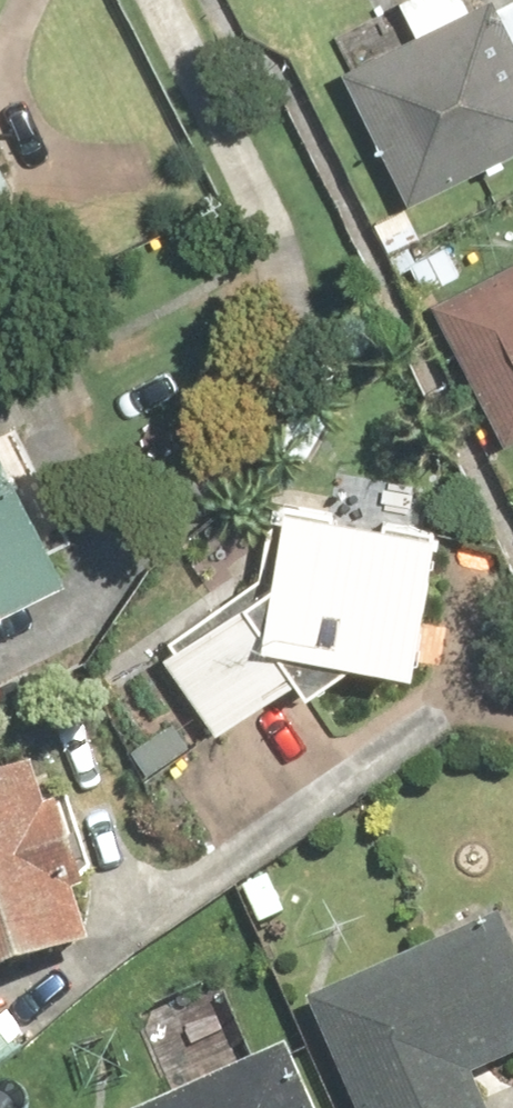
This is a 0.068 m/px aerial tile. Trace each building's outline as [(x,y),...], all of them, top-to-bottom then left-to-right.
[(478,0),(410,0),(406,2),(423,35),(350,70),(414,204),(512,156),(512,4),(509,6),(506,0),(497,0),(481,7),(478,0)] [(17,188),(0,155),(0,196),(17,188)] [(509,445),(512,443),(512,269),(437,309),(509,445)] [(93,573),(0,387),(0,620),(93,573)] [(307,681),(317,698),(366,663),(438,669),(452,533),(290,517),(283,589),(175,654),(222,732),(307,681)] [(38,770),(0,783),(0,977),(99,941),(80,889),(101,882),(75,810),(55,818),(38,770)] [(512,1063),(512,924),(511,920),(316,1002),(360,1107),(487,1107),(475,1079),(512,1063)] [(295,1050),(157,1107),(319,1107),(295,1050)]
